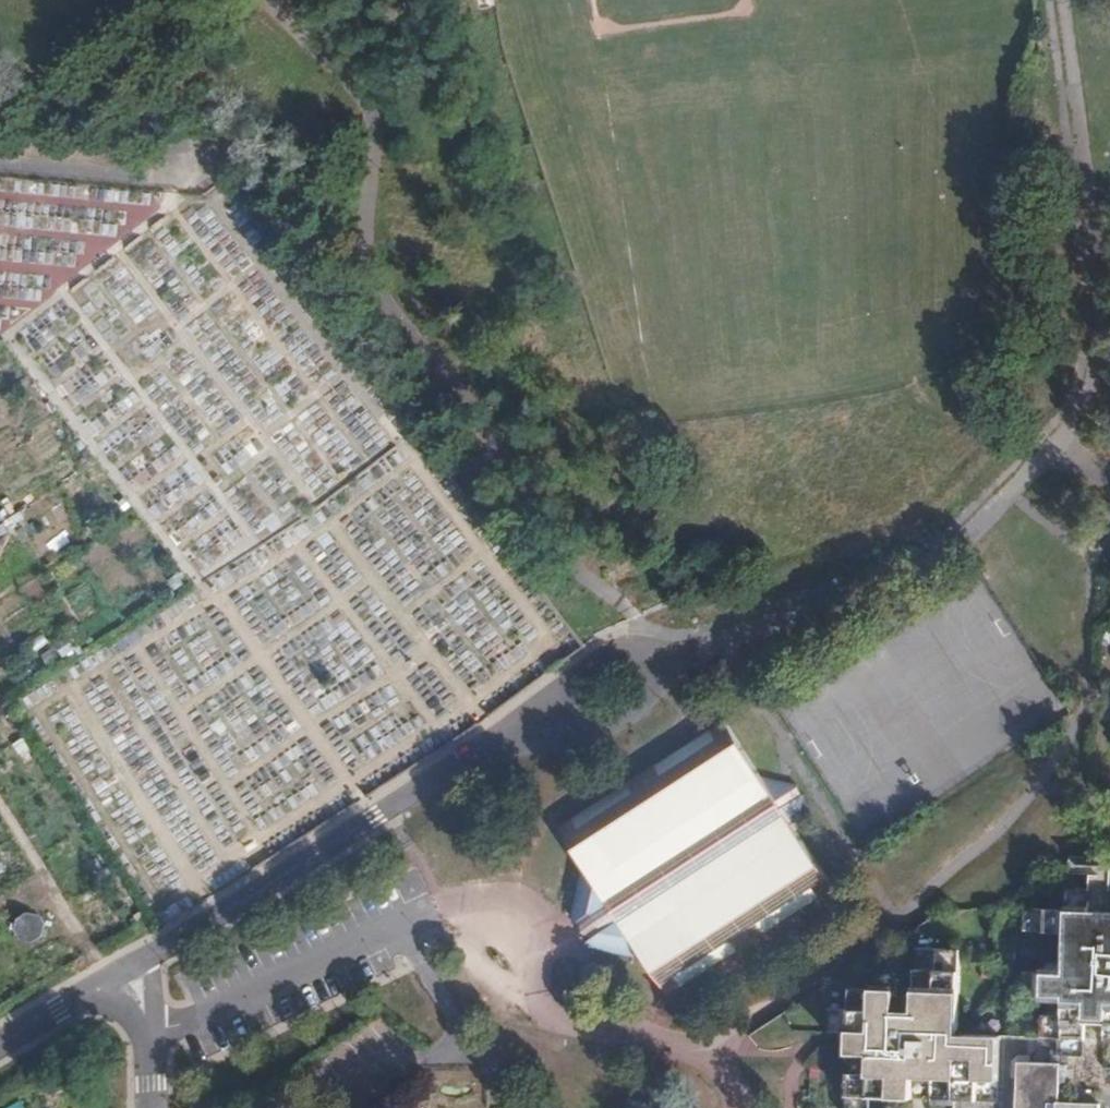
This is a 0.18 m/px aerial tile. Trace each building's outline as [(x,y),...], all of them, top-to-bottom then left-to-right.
[(561,829),(583,863),(588,872),(578,922),(580,925),(586,920),(593,932),(587,936),(590,941),(640,951),(645,959),(667,994),(830,888),(794,832),(801,796),(795,786),(761,780),(724,724),(561,829)] [(588,872),(583,863),(573,913),(578,922),(588,872)] [(1109,1042),(1109,891),(1068,889),(1067,910),(1026,909),(1025,932),(1066,934),(1065,975),(1023,973),(1022,996),(1064,998),(1063,1017),(1043,1016),(1041,1039),(1062,1040),(1093,1042),(1109,1042)] [(33,944),(41,939),(44,927),(38,918),(28,916),(18,922),(16,933),(22,942),(33,944)] [(586,920),(580,925),(587,936),(593,932),(586,920)] [(595,948),(645,959),(640,951),(590,941),(595,948)] [(955,1100),(976,1101),(997,1102),(1000,1036),(958,1036),(961,950),(917,949),(915,991),(851,989),(850,1011),(828,1011),(827,1032),(849,1033),(846,1107),(869,1107),(870,1099),(955,1100)] [(1093,1042),(1062,1040),(1041,1039),(1008,1037),(1000,1036),(997,1102),(976,1101),(976,1107),(1109,1107),(1109,1042),(1093,1042)]
